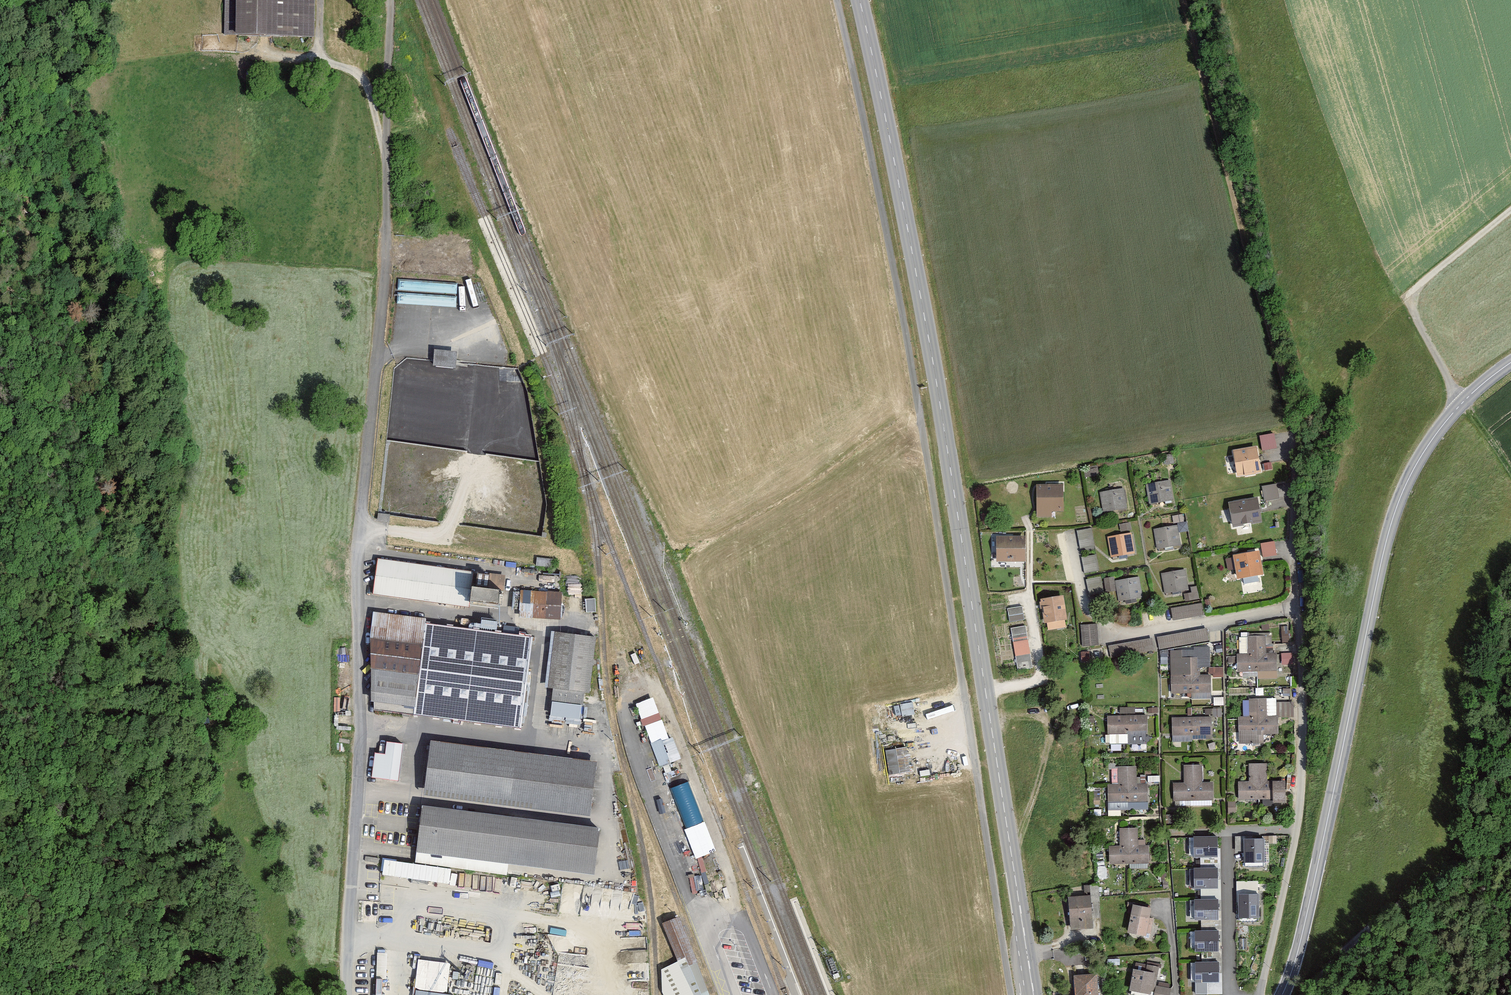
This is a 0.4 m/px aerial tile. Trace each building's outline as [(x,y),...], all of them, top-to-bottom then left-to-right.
[(221,36),(308,38),(309,0),(221,0),(221,36)] [(457,305),(458,282),(398,279),(397,302),(457,305)] [(457,351),(434,349),(433,365),(456,367),(457,351)] [(532,425),(522,384),(482,393),(492,435),(532,425)] [(1275,433),(1260,436),(1262,451),(1278,448),(1275,433)] [(1257,446),(1233,450),(1238,477),(1262,472),(1257,446)] [(1168,481),(1144,484),(1147,504),(1171,500),(1168,481)] [(1276,483),(1262,486),(1265,502),(1280,499),(1276,483)] [(1061,511),(1061,485),(1032,485),(1032,518),(1049,519),(1049,511),(1061,511)] [(1121,489),(1098,493),(1101,514),(1124,510),(1121,489)] [(1257,497),(1228,502),(1233,527),(1262,522),(1257,497)] [(1179,547),(1176,525),(1153,529),(1156,550),(1179,547)] [(1093,546),(1091,528),(1076,530),(1079,547),(1093,546)] [(1110,557),(1133,553),(1130,533),(1107,537),(1110,557)] [(1023,562),(1024,538),(992,537),(992,562),(1023,562)] [(1274,541),(1261,544),(1263,557),(1277,555),(1274,541)] [(1259,550),(1232,555),(1237,579),(1264,574),(1259,550)] [(1098,571),(1096,555),(1080,557),(1082,573),(1098,571)] [(379,562),(374,596),(473,608),(477,574),(379,562)] [(1186,592),(1183,570),(1159,573),(1162,595),(1186,592)] [(1102,593),(1099,577),(1085,580),(1088,595),(1102,593)] [(1142,598),(1139,577),(1115,581),(1118,601),(1142,598)] [(557,593),(514,590),(512,618),(555,621),(557,593)] [(1041,623),(1064,620),(1060,595),(1037,599),(1041,623)] [(1202,614),(1200,604),(1168,608),(1169,619),(1202,614)] [(1021,606),(1006,609),(1008,623),(1023,620),(1021,606)] [(415,715),(427,618),(373,611),(371,709),(415,715)] [(1081,647),(1098,645),(1097,624),(1079,625),(1081,647)] [(417,717),(523,729),(533,637),(427,625),(417,717)] [(1014,672),(1032,669),(1024,626),(1008,628),(1014,672)] [(1207,631),(1156,639),(1158,650),(1209,642),(1207,631)] [(590,639),(562,636),(551,721),(579,725),(590,639)] [(1109,644),(1112,658),(1156,649),(1153,636),(1109,644)] [(1235,671),(1277,671),(1277,655),(1264,655),(1264,636),(1246,636),(1246,655),(1235,655),(1235,671)] [(1179,658),(1179,675),(1169,676),(1170,694),(1209,692),(1209,674),(1198,675),(1198,668),(1208,667),(1207,647),(1191,648),(1191,658),(1179,658)] [(1283,652),(1283,661),(1292,662),(1293,652),(1283,652)] [(653,697),(635,704),(659,767),(678,761),(653,697)] [(1248,698),(1248,715),(1236,716),(1237,733),(1278,731),(1277,715),(1265,715),(1265,698),(1248,698)] [(1279,701),(1279,716),(1293,716),(1293,700),(1279,701)] [(1146,744),(1146,715),(1105,715),(1106,733),(1126,733),(1126,744),(1146,744)] [(1210,717),(1171,718),(1171,742),(1191,742),(1191,735),(1210,735),(1210,717)] [(396,778),(402,739),(385,736),(383,749),(374,747),(370,774),(396,778)] [(589,762),(422,742),(416,794),(583,814),(589,762)] [(887,773),(907,772),(906,746),(886,747),(887,773)] [(1246,764),(1246,781),(1236,781),(1236,799),(1285,799),(1285,781),(1265,781),(1265,764),(1246,764)] [(1200,765),(1181,765),(1181,783),(1171,783),(1172,800),(1210,800),(1210,782),(1200,782),(1200,765)] [(1116,767),(1117,784),(1106,785),(1106,801),(1146,799),(1145,783),(1135,783),(1134,766),(1116,767)] [(715,852),(687,782),(670,789),(696,859),(715,852)] [(406,849),(588,872),(595,819),(413,797),(406,849)] [(1117,828),(1117,845),(1105,846),(1106,862),(1147,861),(1147,845),(1136,845),(1136,829),(1117,828)] [(1217,835),(1193,835),(1194,856),(1218,856),(1217,835)] [(1244,838),(1245,862),(1266,861),(1265,837),(1244,838)] [(1218,866),(1194,866),(1194,887),(1218,887),(1218,866)] [(1238,893),(1239,917),(1260,916),(1259,892),(1238,893)] [(1064,896),(1066,929),(1089,928),(1086,895),(1064,896)] [(1219,898),(1195,898),(1195,919),(1219,919),(1219,898)] [(1151,909),(1133,905),(1127,933),(1145,937),(1151,909)] [(679,919),(664,925),(676,956),(660,962),(673,994),(708,994),(679,919)] [(1219,929),(1195,929),(1195,950),(1219,950),(1219,929)] [(1219,960),(1195,961),(1196,982),(1220,981),(1219,960)] [(1136,963),(1130,994),(1131,994),(1153,994),(1158,967),(1136,963)] [(1093,973),(1070,975),(1071,994),(1095,994),(1093,973)] [(1170,989),(1156,987),(1155,994),(1169,994),(1170,989)]
